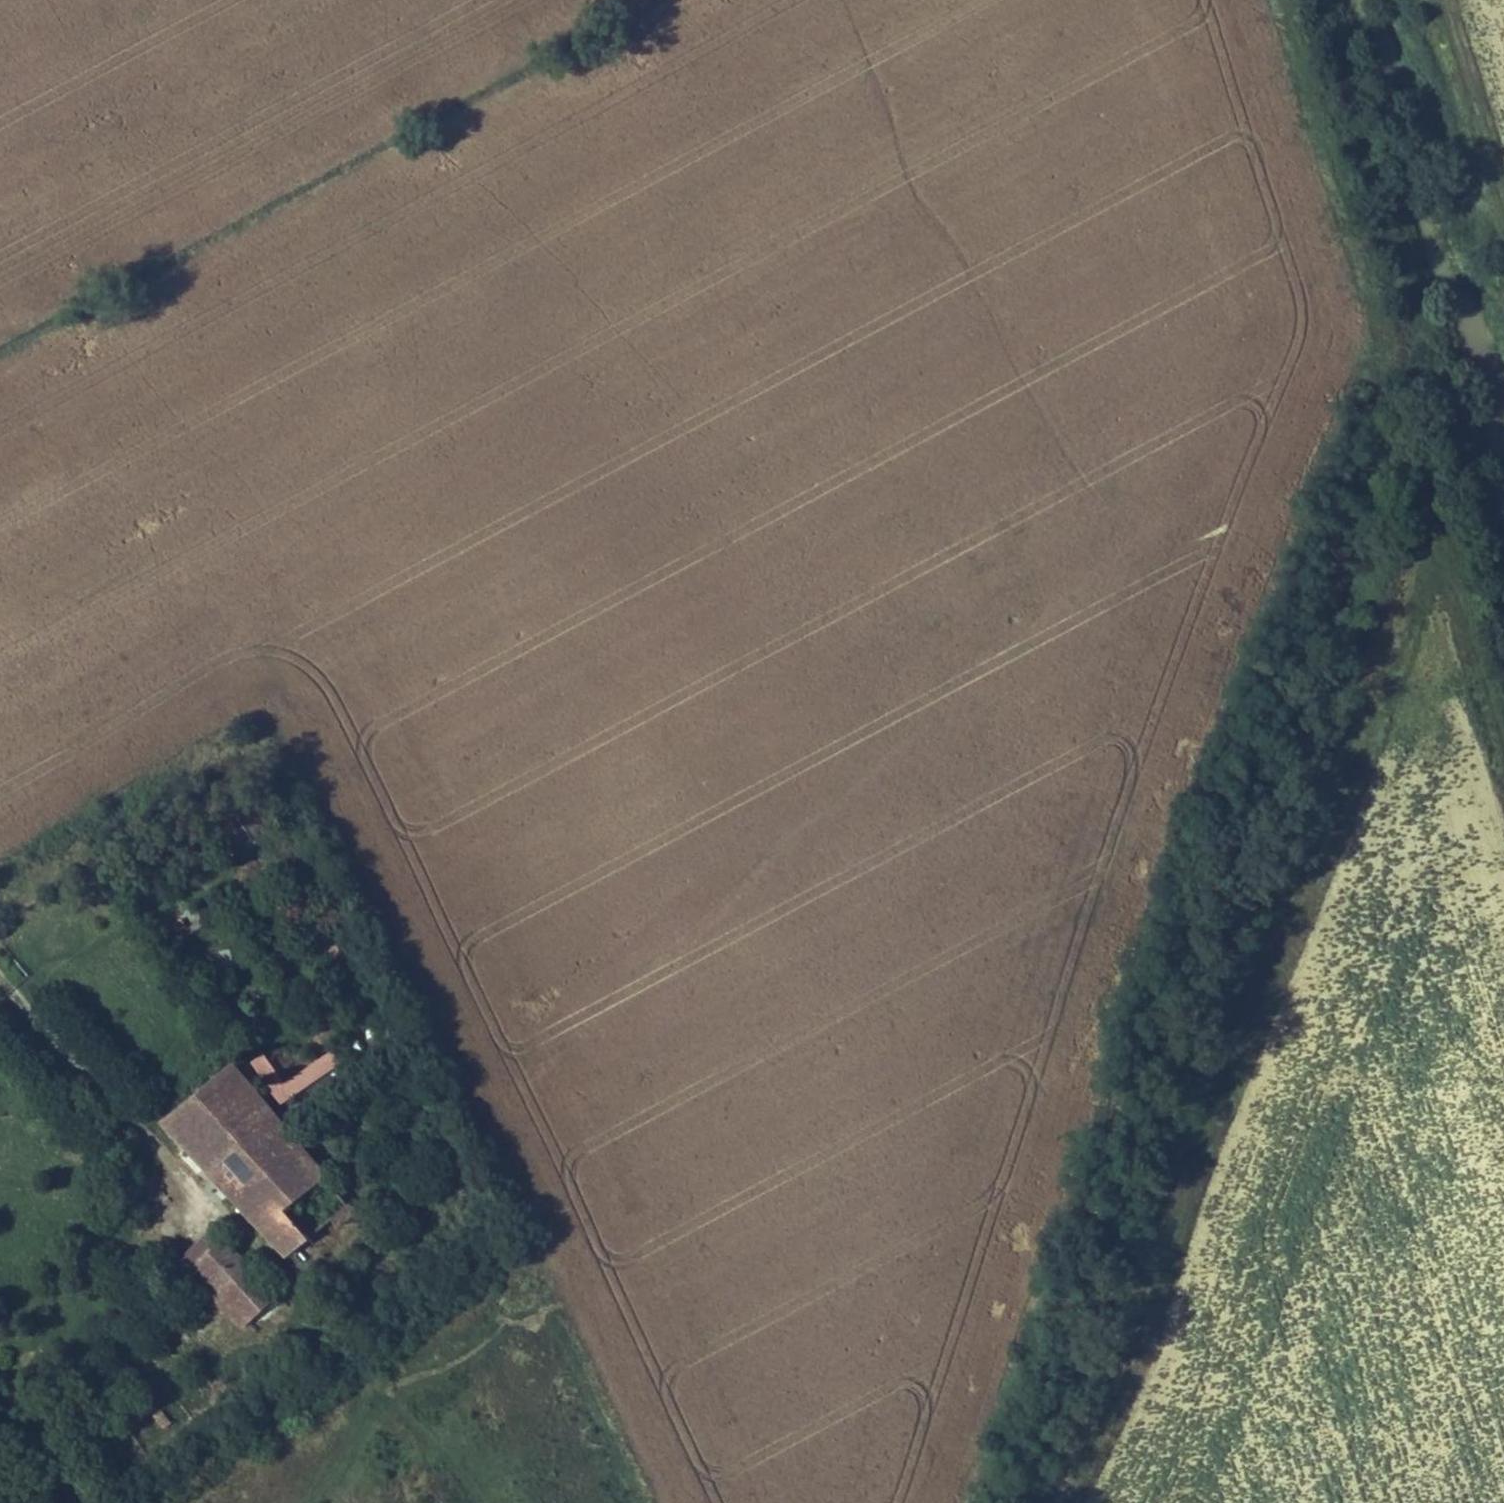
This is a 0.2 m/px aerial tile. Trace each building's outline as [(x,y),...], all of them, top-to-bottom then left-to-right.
[(337,1048),(283,1081),(263,1050),(248,1059),(278,1107),(347,1064),(337,1048)] [(207,1166),(271,1109),(232,1060),(162,1117),(207,1166)] [(354,1211),(271,1109),(207,1166),(286,1255),(332,1219),(337,1225),(354,1211)] [(221,1239),(188,1267),(240,1327),(272,1299),(259,1284),(267,1276),(262,1270),(254,1277),(221,1239)]
